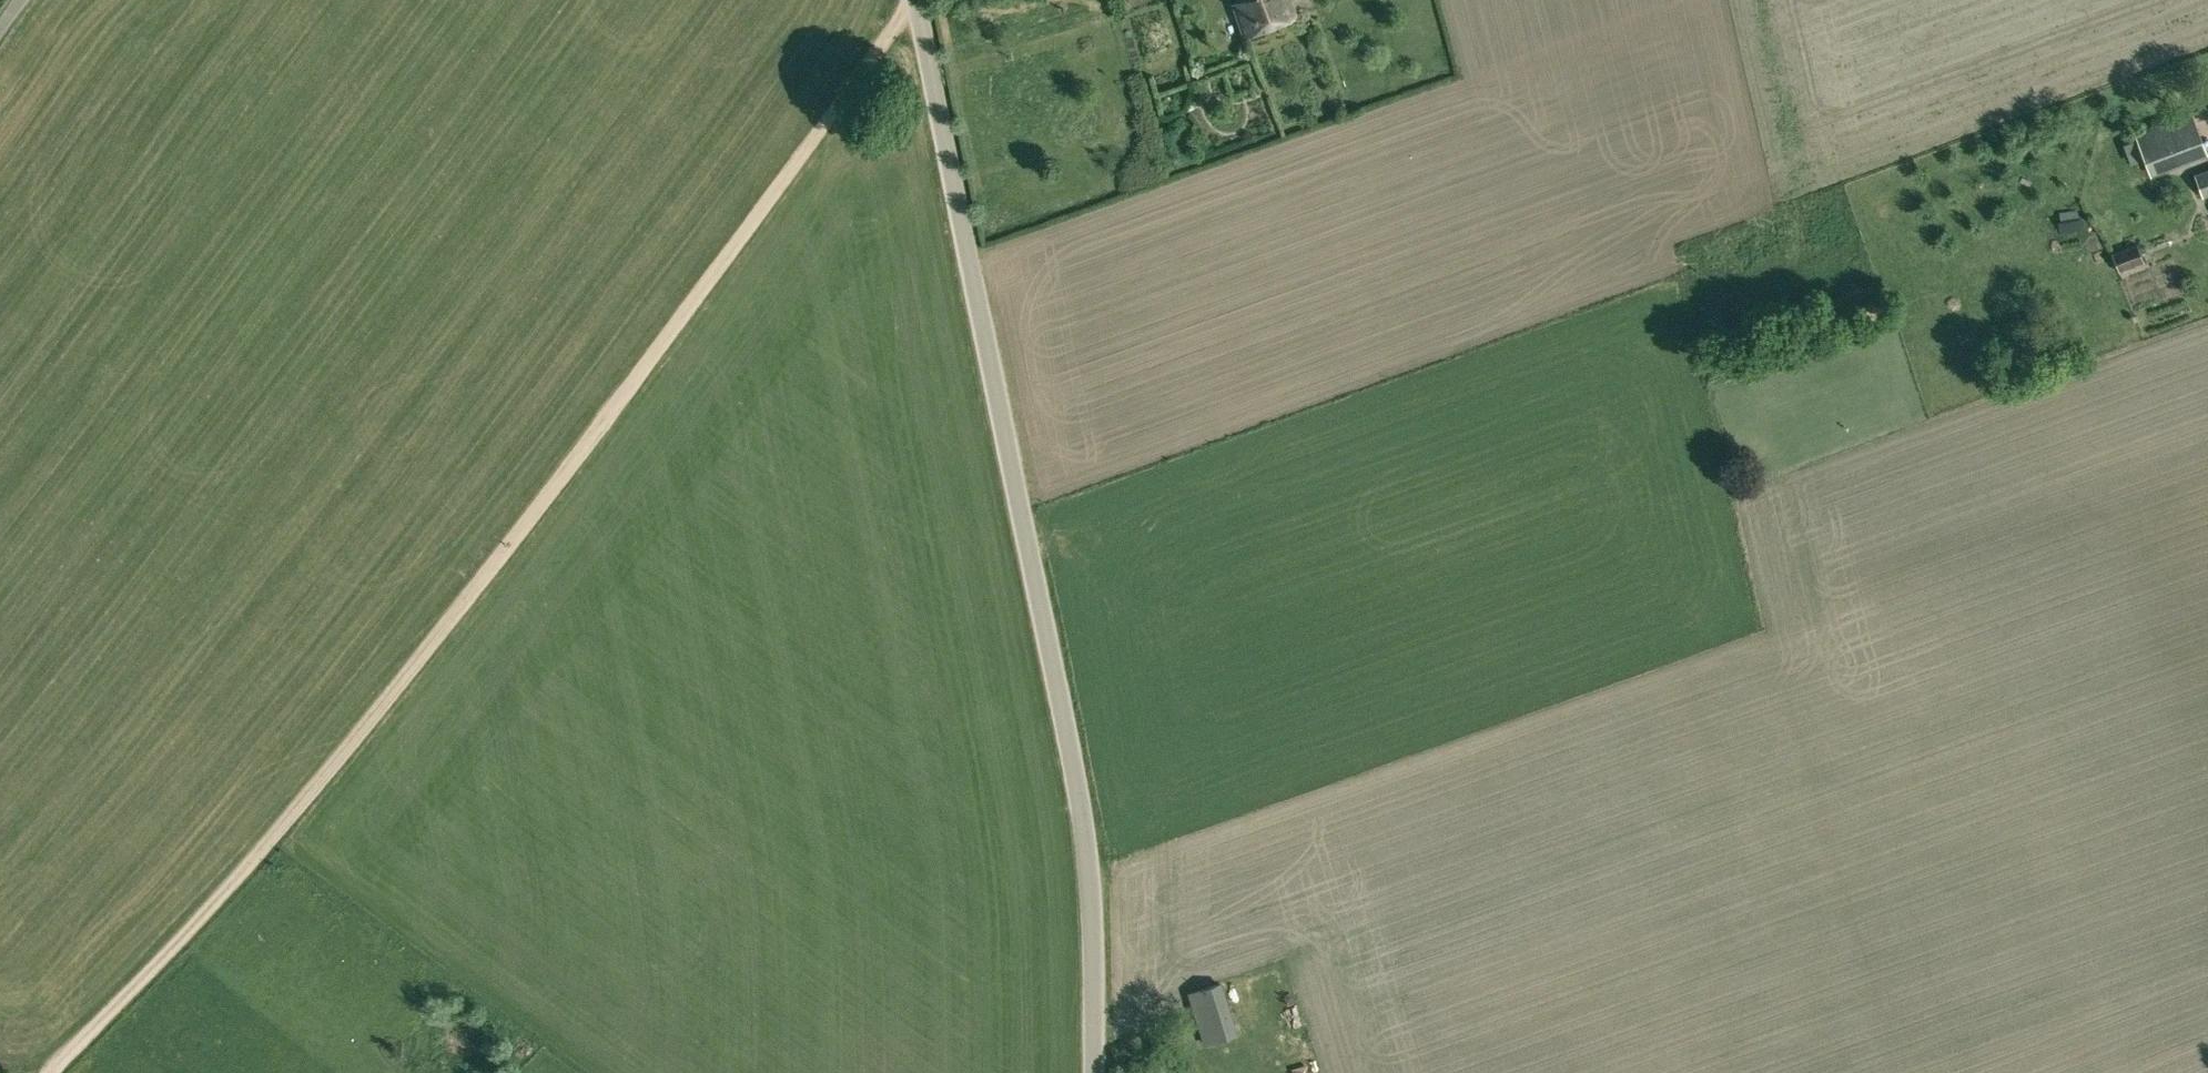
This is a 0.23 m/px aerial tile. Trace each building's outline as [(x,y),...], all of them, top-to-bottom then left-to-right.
[(1244,35),(1296,15),(1290,0),(1238,0),(1232,3),(1244,35)] [(1318,11),(1316,0),(1300,0),(1303,13),(1318,11)] [(2151,176),(2207,154),(2207,150),(2193,110),(2134,132),(2151,176)] [(2196,174),(2204,195),(2207,193),(2207,169),(2196,174)] [(2112,253),(2118,270),(2144,260),(2137,243),(2112,253)] [(1189,992),(1204,1043),(1237,1033),(1221,982),(1189,992)]
